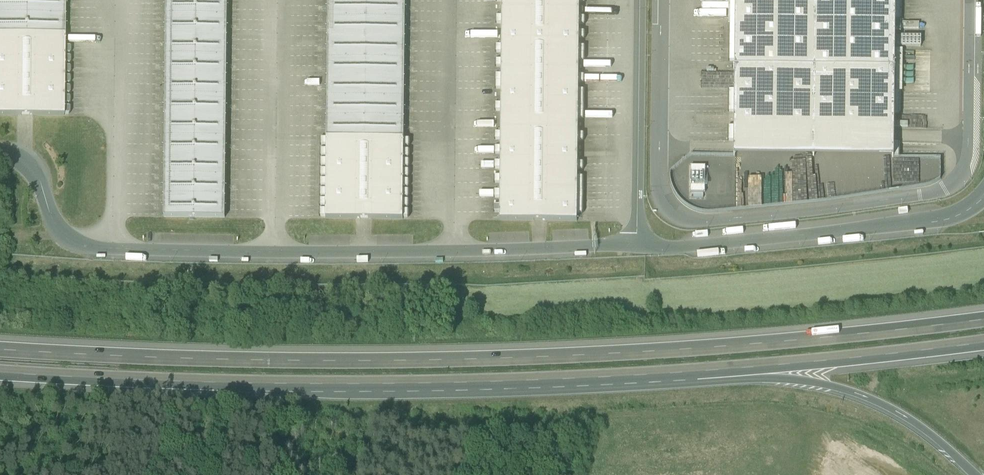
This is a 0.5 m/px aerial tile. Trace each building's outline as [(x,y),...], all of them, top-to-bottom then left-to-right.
[(65,36),(65,0),(0,0),(0,35),(65,36)] [(163,216),(225,217),(227,0),(166,0),(163,216)] [(326,138),(404,139),(405,0),(328,0),(326,138)] [(499,220),(577,221),(579,0),(502,0),(499,220)] [(732,161),(893,163),(895,0),(735,0),(732,161)] [(0,35),(0,114),(64,115),(65,36),(0,35)] [(923,127),(923,119),(903,119),(903,126),(923,127)] [(404,139),(326,138),(325,218),(403,219),(404,139)] [(690,155),(690,199),(710,199),(710,200),(716,200),(716,206),(722,206),(722,193),(729,193),(729,190),(712,190),(712,179),(710,179),(710,172),(729,172),(729,155),(690,155)] [(945,177),(944,158),(916,159),(917,170),(916,170),(917,178),(945,177)]
